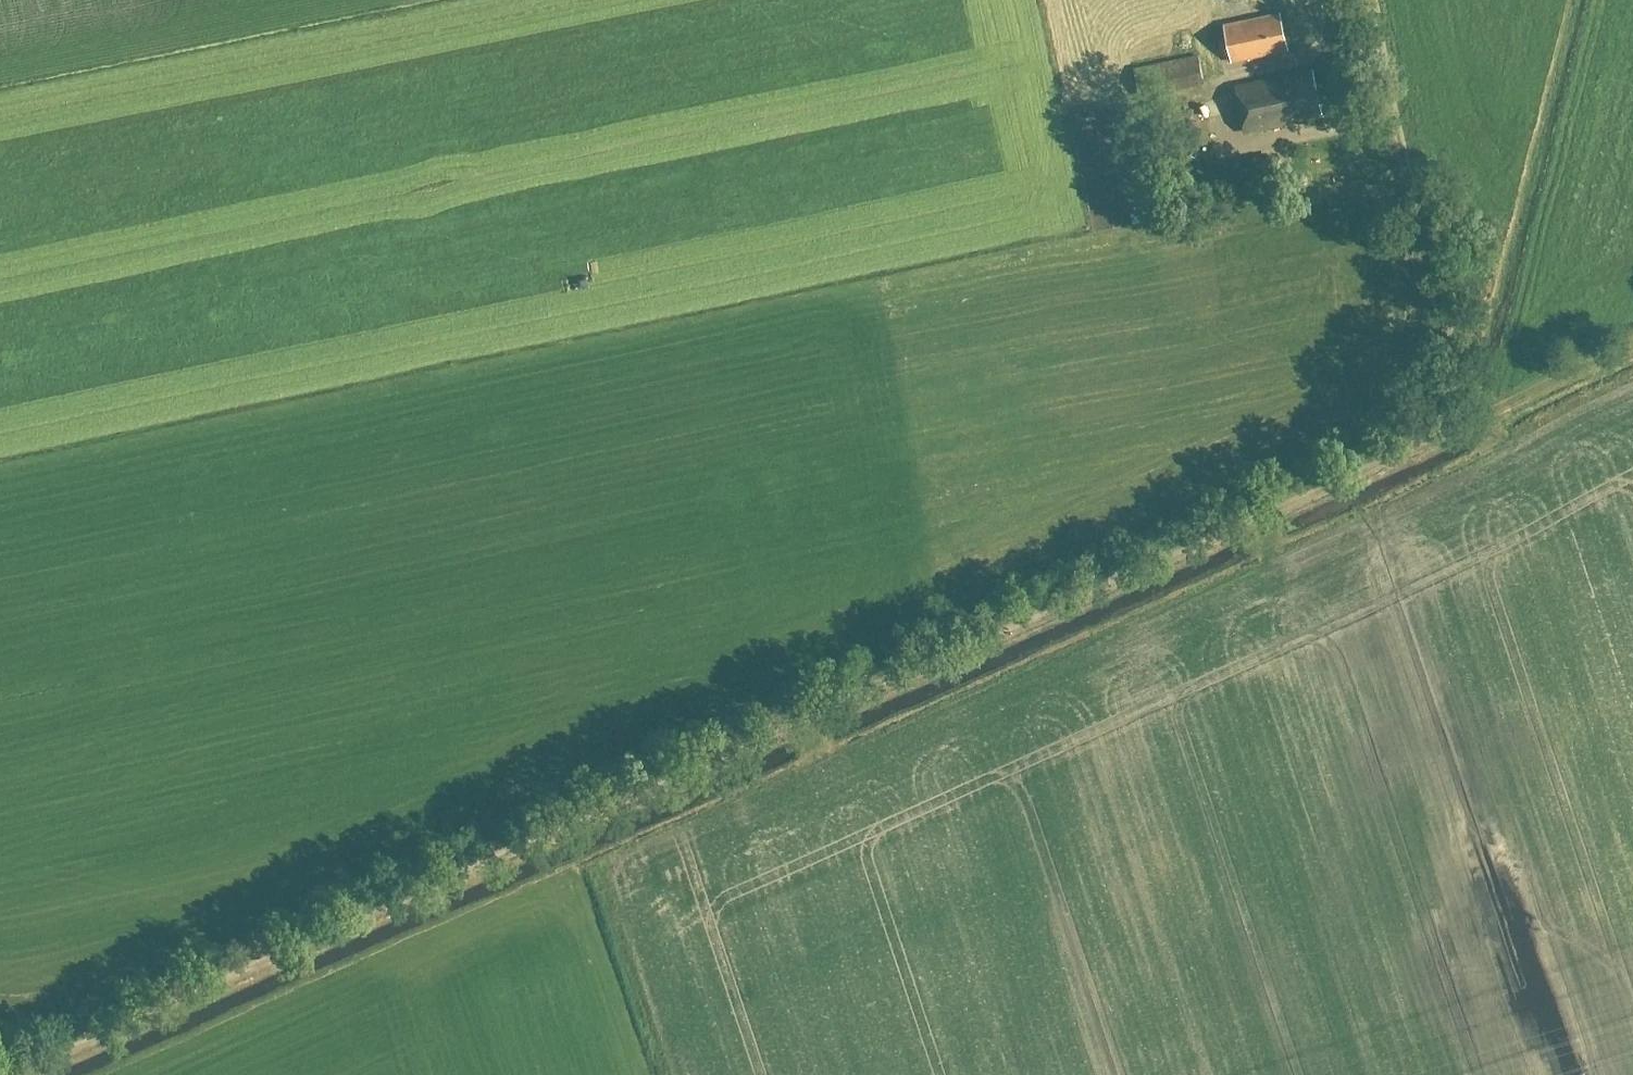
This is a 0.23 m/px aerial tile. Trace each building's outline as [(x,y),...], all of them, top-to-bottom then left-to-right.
[(1280,13),(1224,26),(1232,62),(1287,50),(1280,13)] [(1134,69),(1139,96),(1203,84),(1198,57),(1134,69)] [(1323,115),(1313,70),(1234,87),(1244,132),(1301,120),(1323,115)]
